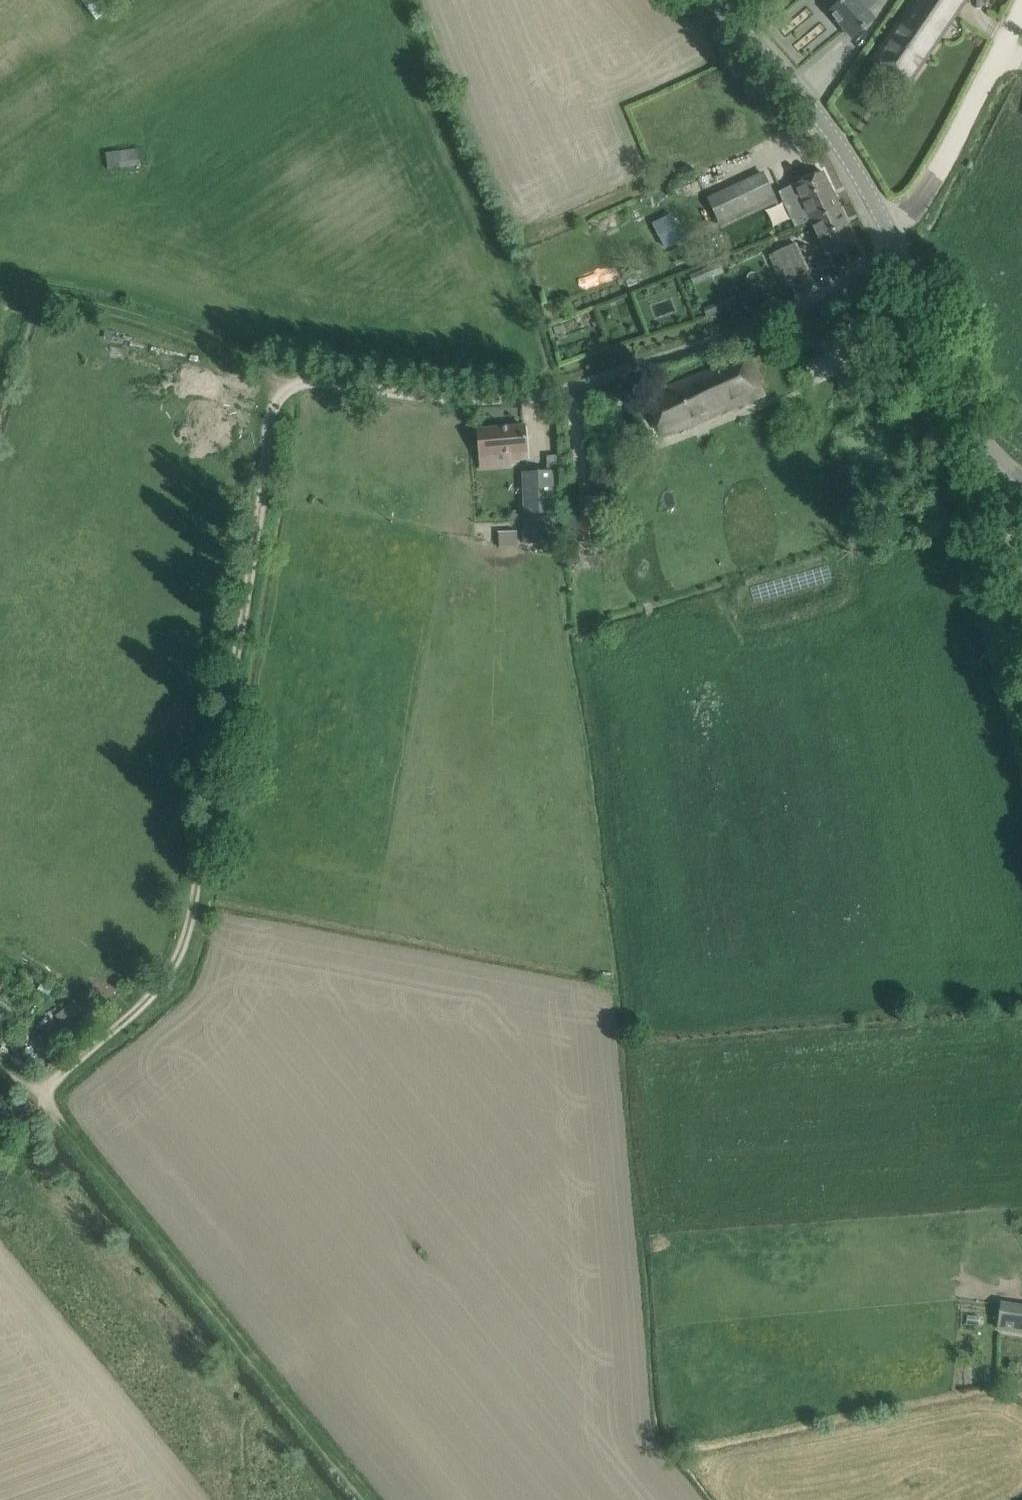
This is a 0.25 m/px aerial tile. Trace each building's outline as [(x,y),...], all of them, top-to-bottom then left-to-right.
[(876,2),(875,0),(827,0),(834,9),(830,12),(852,38),(874,19),(866,10),(876,2)] [(873,59),(909,84),(967,0),(913,0),(873,59)] [(107,150),(108,166),(141,165),(140,148),(107,150)] [(793,186),(810,221),(840,207),(823,172),(793,186)] [(762,174),(708,199),(718,222),(773,196),(762,174)] [(856,242),(840,207),(810,221),(815,231),(804,236),(809,246),(819,241),(826,256),(856,242)] [(671,215),(652,224),(664,249),(683,241),(671,215)] [(769,255),(773,265),(782,283),(808,270),(795,243),(769,255)] [(790,279),(795,294),(817,287),(813,272),(790,279)] [(764,395),(748,355),(646,396),(661,436),(764,395)] [(511,461),(527,460),(524,426),(478,430),(480,456),(510,453),(511,461)] [(523,473),(526,544),(559,542),(557,472),(523,473)] [(1021,1333),(1021,1303),(1000,1300),(997,1329),(1021,1333)]
